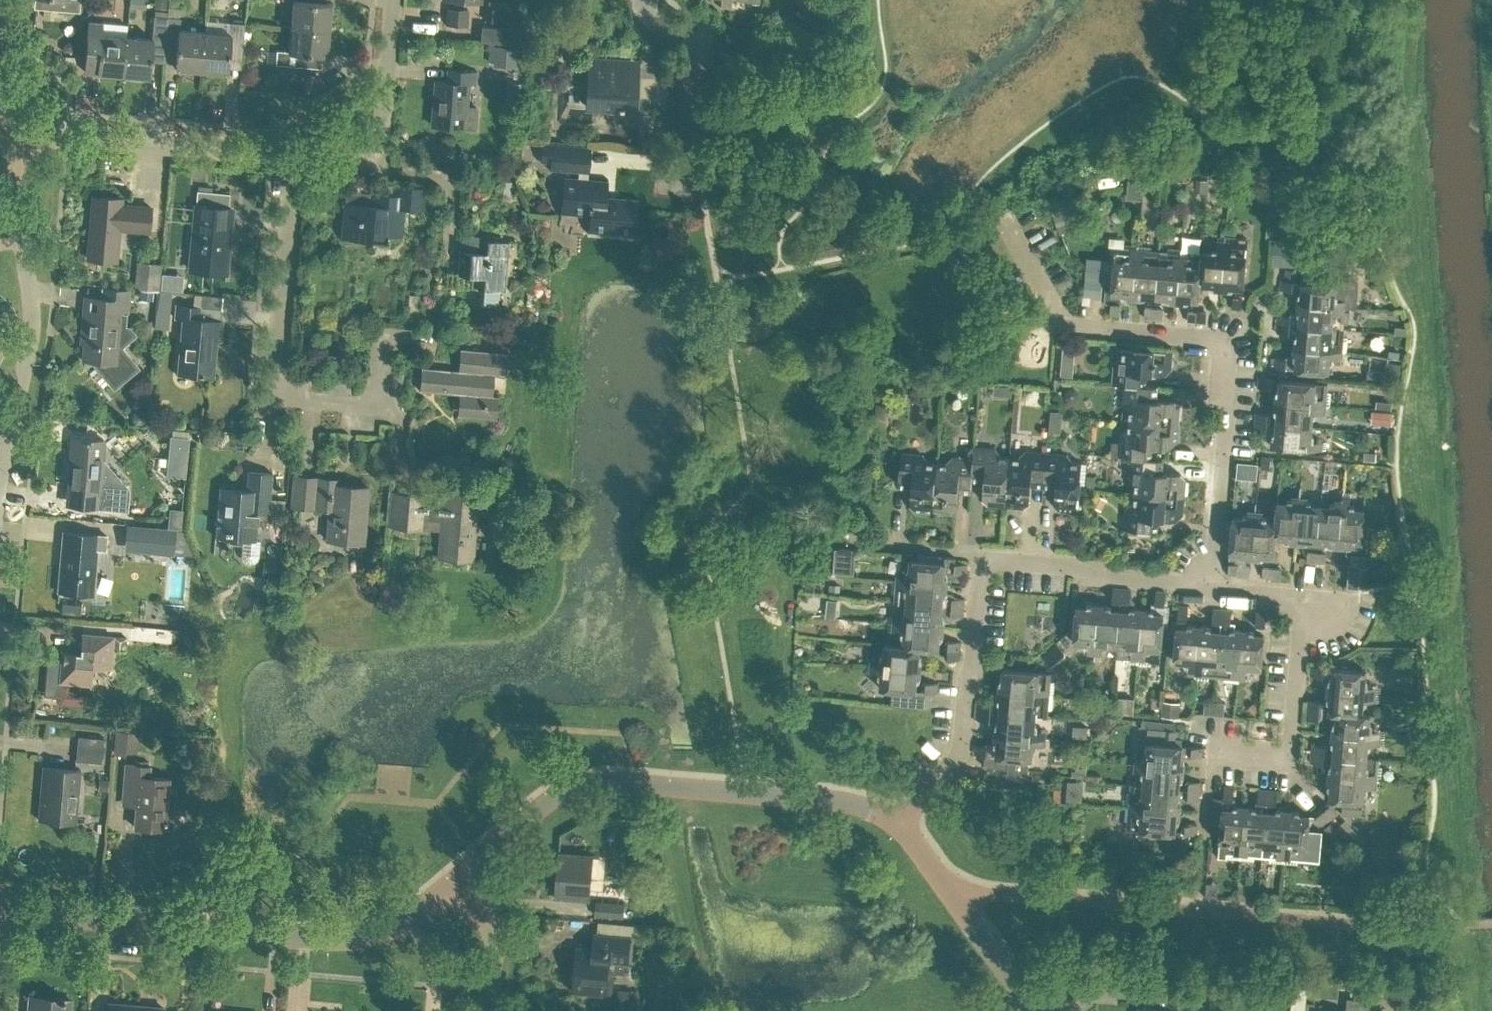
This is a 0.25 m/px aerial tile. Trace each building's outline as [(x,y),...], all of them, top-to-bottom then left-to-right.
[(78,12),(80,0),(44,0),(43,8),(78,12)] [(329,29),(331,3),(316,1),(317,0),(286,0),(293,1),(291,26),(329,29)] [(468,6),(446,5),(445,22),(466,24),(468,6)] [(506,8),(485,6),(485,18),(505,20),(506,8)] [(122,75),(149,77),(151,51),(164,52),(167,17),(154,15),(151,39),(126,37),(122,75)] [(167,17),(164,52),(176,53),(174,67),(201,69),(204,31),(179,29),(180,18),(167,17)] [(84,71),(122,75),(126,37),(100,35),(101,23),(88,22),(84,71)] [(204,31),(201,69),(228,72),(229,57),(241,58),(245,23),(231,22),(230,34),(204,31)] [(275,64),(311,67),(312,54),(326,55),(329,29),(291,26),(289,51),(276,50),(275,64)] [(617,61),(587,59),(584,104),(634,108),(636,77),(616,76),(617,61)] [(430,125),(463,128),(474,129),(475,107),(465,106),(467,84),(474,84),(475,71),(447,69),(446,82),(434,81),(430,125)] [(315,92),(317,74),(305,73),(303,90),(315,92)] [(587,232),(634,236),(637,197),(606,194),(607,178),(587,176),(590,146),(551,143),(549,169),(578,172),(577,176),(563,174),(563,178),(553,177),(551,195),(561,196),(559,214),(588,216),(587,232)] [(1175,179),(1185,179),(1185,170),(1175,170),(1175,179)] [(1141,186),(1151,187),(1151,173),(1142,173),(1141,186)] [(376,206),(368,205),(343,203),(340,239),(370,241),(370,234),(401,236),(403,204),(426,206),(427,188),(372,183),(371,193),(377,194),(376,206)] [(197,191),(196,206),(190,270),(226,273),(232,209),(228,209),(230,194),(197,191)] [(93,196),(87,258),(116,261),(119,229),(149,232),(151,207),(121,205),(122,199),(93,196)] [(1059,234),(1064,232),(1076,228),(1067,201),(1066,197),(1049,203),(1059,234)] [(1263,236),(1272,237),(1273,228),(1264,227),(1263,236)] [(1225,249),(1222,290),(1233,291),(1235,288),(1244,289),(1246,254),(1248,240),(1226,238),(1225,249)] [(476,288),(479,288),(477,305),(497,306),(498,290),(504,290),(507,242),(480,239),(479,252),(458,251),(457,274),(477,275),(476,288)] [(1108,282),(1107,298),(1113,299),(1111,313),(1121,314),(1122,302),(1122,298),(1124,296),(1134,297),(1139,244),(1123,243),(1123,246),(1111,245),(1110,259),(1115,260),(1113,282),(1108,282)] [(1139,244),(1134,297),(1146,298),(1147,295),(1156,296),(1159,250),(1152,249),(1152,245),(1139,244)] [(1159,250),(1156,296),(1163,296),(1166,300),(1177,301),(1181,248),(1168,246),(1168,250),(1159,250)] [(1181,248),(1177,301),(1189,302),(1190,299),(1200,300),(1201,285),(1200,285),(1202,266),(1201,266),(1202,258),(1202,253),(1196,253),(1196,249),(1181,248)] [(1202,266),(1200,285),(1201,285),(1209,286),(1211,289),(1222,290),(1225,249),(1213,248),(1213,251),(1202,250),(1202,253),(1202,258),(1201,266),(1202,266)] [(1300,266),(1301,254),(1278,253),(1278,266),(1300,266)] [(1085,293),(1088,293),(1100,294),(1103,259),(1088,257),(1087,269),(1085,293)] [(135,260),(132,287),(156,290),(159,262),(135,260)] [(1282,280),(1281,290),(1299,291),(1298,303),(1357,308),(1359,283),(1358,281),(1336,279),(1335,285),(1282,280)] [(85,334),(83,360),(96,361),(115,384),(134,368),(118,348),(118,345),(131,334),(125,328),(126,314),(127,314),(127,313),(129,290),(102,288),(101,298),(85,296),(81,334),(85,334)] [(1233,309),(1242,310),(1243,295),(1237,294),(1233,297),(1233,309)] [(1146,304),(1145,316),(1154,317),(1155,302),(1149,301),(1146,304)] [(1155,302),(1154,317),(1163,318),(1164,306),(1162,302),(1155,302)] [(1290,314),(1290,315),(1291,315),(1294,318),(1293,324),(1345,329),(1346,322),(1349,322),(1351,308),(1357,309),(1357,308),(1298,303),(1297,313),(1293,312),(1290,314)] [(1189,308),(1188,320),(1198,321),(1200,306),(1192,305),(1189,308)] [(184,319),(178,374),(212,377),(216,341),(219,341),(222,310),(177,306),(175,318),(184,319)] [(1200,306),(1198,321),(1206,321),(1207,310),(1205,306),(1200,306)] [(145,345),(153,345),(154,323),(146,323),(145,345)] [(1278,323),(1277,332),(1289,333),(1293,330),(1293,324),(1278,323)] [(1293,330),(1289,333),(1295,334),(1295,336),(1294,346),(1347,351),(1348,338),(1344,338),(1345,329),(1293,324),(1293,330)] [(1286,357),(1286,358),(1287,358),(1290,362),(1289,368),(1295,369),(1329,372),(1329,363),(1341,364),(1342,352),(1347,352),(1347,351),(1294,346),(1293,357),(1286,357)] [(1113,384),(1124,385),(1124,384),(1146,385),(1146,384),(1147,373),(1165,374),(1172,369),(1173,351),(1124,347),(1123,357),(1121,357),(1115,361),(1113,384)] [(1390,347),(1389,355),(1402,356),(1403,348),(1390,347)] [(492,395),(493,374),(505,375),(507,353),(460,348),(458,370),(421,367),(419,390),(467,394),(465,416),(495,418),(497,396),(492,395)] [(1275,358),(1274,367),(1289,368),(1290,362),(1287,358),(1286,358),(1275,358)] [(1389,360),(1388,369),(1402,370),(1403,362),(1389,360)] [(1271,388),(1274,385),(1275,378),(1260,377),(1259,387),(1271,388)] [(1275,400),(1329,405),(1331,392),(1327,392),(1327,383),(1315,382),(1280,379),(1279,388),(1277,388),(1275,400)] [(1129,411),(1129,420),(1179,425),(1180,406),(1175,400),(1156,398),(1157,385),(1146,384),(1146,385),(1124,384),(1124,385),(1122,406),(1127,411),(1129,411)] [(1377,398),(1376,407),(1392,408),(1392,399),(1377,398)] [(1276,423),(1312,425),(1312,417),(1316,415),(1317,404),(1275,401),(1274,412),(1277,415),(1276,423)] [(1383,411),(1382,424),(1392,424),(1393,412),(1383,411)] [(1118,456),(1130,457),(1152,458),(1153,445),(1171,447),(1177,443),(1179,425),(1129,420),(1128,430),(1126,430),(1120,434),(1118,456)] [(1256,421),(1255,430),(1267,431),(1271,428),(1271,422),(1256,421)] [(1272,445),(1314,448),(1314,437),(1311,434),(1312,425),(1276,423),(1276,430),(1273,432),(1272,445)] [(1093,442),(1112,445),(1115,429),(1097,425),(1093,442)] [(166,452),(185,454),(186,437),(168,435),(166,452)] [(105,439),(73,436),(66,504),(121,509),(123,496),(122,496),(123,492),(128,488),(103,460),(105,439)] [(970,478),(972,479),(983,480),(981,498),(986,504),(1005,506),(1009,456),(1000,456),(1000,453),(995,448),(973,446),(972,458),(973,458),(970,478)] [(1364,448),(1363,458),(1377,459),(1378,449),(1364,448)] [(1009,456),(1005,506),(1023,507),(1029,502),(1030,483),(1043,484),(1046,453),(1024,451),(1019,455),(1019,457),(1009,456)] [(913,510),(931,512),(936,462),(926,462),(927,459),(922,454),(900,452),(898,484),(911,485),(909,505),(913,510)] [(1046,453),(1043,484),(1055,485),(1054,504),(1059,510),(1078,512),(1082,463),(1072,462),(1072,460),(1066,454),(1046,453)] [(931,512),(948,513),(954,509),(956,489),(971,490),(972,479),(970,478),(973,458),(972,458),(950,456),(945,460),(945,463),(936,462),(931,512)] [(1135,483),(1134,493),(1185,497),(1186,479),(1181,473),(1163,472),(1164,459),(1152,458),(1130,457),(1129,478),(1133,483),(1135,483)] [(1236,476),(1238,476),(1256,478),(1258,464),(1237,462),(1236,476)] [(244,560),(248,561),(253,560),(257,558),(258,554),(259,538),(256,538),(258,510),(269,511),(272,472),(247,470),(246,489),(219,487),(215,536),(242,539),(240,552),(241,556),(244,560)] [(294,474),(291,505),(329,508),(326,538),(363,541),(367,486),(339,483),(339,478),(294,474)] [(442,493),(438,493),(437,505),(422,503),(423,491),(391,488),(388,524),(439,528),(437,557),(472,560),(474,533),(486,534),(487,523),(475,522),(479,483),(443,480),(442,493)] [(1125,529),(1157,531),(1158,518),(1177,520),(1183,516),(1185,497),(1134,493),(1134,500),(1127,505),(1125,529)] [(1277,521),(1276,537),(1284,538),(1284,540),(1286,542),(1297,542),(1300,501),(1289,500),(1287,501),(1287,502),(1278,501),(1276,521),(1277,521)] [(1300,501),(1297,542),(1307,543),(1307,549),(1308,550),(1308,549),(1312,547),(1318,547),(1322,505),(1313,504),(1313,503),(1311,502),(1300,501)] [(1322,505),(1318,547),(1324,548),(1327,551),(1329,550),(1329,545),(1340,546),(1343,504),(1333,503),(1330,504),(1329,506),(1322,505)] [(1343,504),(1340,546),(1351,546),(1350,552),(1352,554),(1351,565),(1361,566),(1366,566),(1368,544),(1363,543),(1366,508),(1356,508),(1356,506),(1354,505),(1343,504)] [(166,527),(179,528),(180,509),(167,508),(166,527)] [(1231,553),(1230,559),(1236,560),(1239,563),(1239,564),(1241,562),(1241,557),(1242,557),(1252,558),(1256,516),(1245,515),(1243,516),(1242,518),(1234,518),(1231,553)] [(1256,516),(1252,558),(1263,559),(1264,558),(1266,556),(1275,557),(1276,537),(1277,521),(1276,521),(1269,520),(1268,519),(1266,517),(1256,516)] [(148,551),(173,553),(174,529),(150,527),(148,551)] [(58,591),(91,594),(96,548),(104,549),(106,535),(63,531),(58,591)] [(1308,550),(1307,561),(1317,562),(1318,547),(1312,547),(1308,549),(1308,550)] [(1318,547),(1317,562),(1326,563),(1327,551),(1324,548),(1318,547)] [(857,562),(857,550),(839,549),(839,561),(857,562)] [(892,577),(892,579),(947,584),(948,574),(948,573),(952,573),(955,572),(966,573),(966,572),(967,563),(956,562),(955,562),(956,557),(946,556),(945,561),(910,558),(909,567),(906,569),(905,578),(892,577)] [(262,577),(275,578),(276,559),(263,558),(262,577)] [(1230,562),(1229,574),(1238,575),(1238,574),(1239,564),(1239,563),(1236,560),(1230,559),(1230,562)] [(1264,565),(1263,577),(1273,578),(1274,563),(1267,562),(1264,565)] [(1372,562),(1372,571),(1387,571),(1387,562),(1372,562)] [(1274,563),(1273,578),(1281,579),(1282,567),(1279,564),(1274,563)] [(892,579),(891,590),(895,591),(894,600),(906,601),(906,602),(949,606),(949,600),(952,597),(953,597),(951,595),(947,595),(947,584),(892,579)] [(1113,588),(1112,600),(1115,603),(1121,604),(1122,589),(1113,588)] [(1122,589),(1121,604),(1127,605),(1131,602),(1132,590),(1122,589)] [(1142,608),(1138,663),(1150,664),(1151,661),(1160,662),(1161,649),(1163,625),(1168,626),(1170,605),(1165,604),(1166,593),(1156,592),(1155,603),(1153,603),(1153,610),(1142,608)] [(953,597),(952,606),(963,607),(964,598),(953,597)] [(903,613),(902,624),(944,627),(945,618),(945,617),(949,617),(951,616),(948,612),(949,606),(906,602),(906,611),(903,613)] [(1118,645),(1117,657),(1124,657),(1124,662),(1138,663),(1142,608),(1132,608),(1132,603),(1131,602),(1127,605),(1121,604),(1121,610),(1118,645)] [(1077,606),(1074,642),(1083,643),(1083,644),(1085,646),(1096,647),(1100,605),(1088,604),(1086,605),(1086,607),(1077,606)] [(1100,605),(1096,647),(1109,648),(1109,646),(1110,645),(1118,645),(1121,610),(1112,609),(1112,607),(1111,606),(1100,605)] [(826,606),(824,616),(824,617),(834,617),(836,607),(826,606)] [(952,606),(951,616),(963,617),(963,607),(952,606)] [(1178,621),(1185,621),(1188,618),(1189,607),(1179,606),(1178,621)] [(1214,609),(1213,621),(1216,624),(1222,625),(1223,610),(1214,609)] [(1223,610),(1222,625),(1228,625),(1232,622),(1233,611),(1229,610),(1223,610)] [(1265,628),(1266,626),(1267,614),(1257,613),(1256,624),(1259,628),(1265,628)] [(1221,631),(1217,676),(1225,677),(1225,681),(1237,682),(1238,669),(1240,670),(1244,630),(1233,629),(1233,624),(1232,624),(1232,622),(1228,625),(1222,625),(1221,631)] [(902,624),(901,635),(903,638),(903,645),(903,646),(919,647),(919,648),(939,650),(940,641),(943,639),(944,627),(902,624)] [(1177,627),(1174,660),(1183,661),(1183,663),(1185,665),(1196,666),(1200,626),(1188,625),(1187,626),(1186,628),(1177,627)] [(1196,666),(1195,678),(1209,680),(1209,676),(1217,676),(1221,631),(1213,630),(1213,629),(1211,627),(1200,626),(1196,666)] [(1244,630),(1240,670),(1249,670),(1252,668),(1252,667),(1262,667),(1265,635),(1255,634),(1255,632),(1254,631),(1244,630)] [(58,704),(88,707),(90,690),(69,688),(69,682),(90,684),(91,666),(111,667),(113,636),(82,633),(80,652),(61,651),(61,656),(48,655),(44,691),(56,693),(56,701),(58,704)] [(945,649),(945,650),(960,651),(961,641),(949,640),(946,643),(945,649)] [(1051,664),(1055,664),(1065,656),(1065,652),(1057,642),(1043,654),(1051,664)] [(880,654),(879,665),(920,668),(921,657),(918,655),(919,648),(919,647),(903,646),(903,645),(884,643),(883,652),(880,654)] [(945,650),(945,655),(947,659),(955,659),(959,660),(960,651),(945,650)] [(879,665),(878,676),(881,679),(880,687),(916,690),(916,681),(920,679),(920,668),(879,665)] [(1312,666),(1312,675),(1323,676),(1327,673),(1327,667),(1312,666)] [(1329,678),(1328,689),(1368,692),(1369,682),(1367,680),(1366,680),(1366,670),(1333,667),(1333,676),(1329,678)] [(1000,680),(999,690),(1054,694),(1055,682),(1051,682),(1051,673),(1040,672),(1008,669),(1004,668),(1003,678),(1002,678),(1000,680)] [(922,684),(921,690),(936,692),(937,682),(925,681),(922,684)] [(1330,712),(1337,712),(1363,714),(1363,713),(1364,705),(1365,706),(1367,703),(1368,692),(1328,689),(1328,700),(1330,703),(1330,712)] [(999,690),(998,702),(999,703),(1001,704),(1000,712),(1036,715),(1048,716),(1048,708),(1053,708),(1054,694),(999,690)] [(1205,699),(1203,713),(1214,714),(1215,700),(1205,699)] [(1215,700),(1214,714),(1224,715),(1225,701),(1215,700)] [(1310,700),(1309,709),(1324,710),(1324,704),(1321,701),(1310,700)] [(980,701),(979,710),(994,711),(994,705),(992,702),(984,701),(980,701)] [(1162,716),(1180,717),(1181,702),(1163,701),(1162,716)] [(1309,709),(1308,719),(1320,720),(1323,717),(1324,710),(1309,709)] [(979,710),(978,720),(990,721),(993,718),(994,711),(979,710)] [(996,723),(995,733),(1037,737),(1038,727),(1037,724),(1035,724),(1036,715),(1000,712),(999,721),(998,721),(996,723)] [(1332,732),(1372,736),(1373,725),(1371,723),(1370,723),(1370,714),(1363,713),(1363,714),(1337,712),(1336,720),(1332,722),(1332,732)] [(1072,726),(1071,740),(1086,740),(1087,726),(1072,726)] [(1143,752),(1142,763),(1183,767),(1184,756),(1184,754),(1188,755),(1189,745),(1181,745),(1182,738),(1177,737),(1178,729),(1148,727),(1146,750),(1143,752)] [(115,729),(114,748),(137,750),(138,730),(115,729)] [(1333,754),(1367,757),(1368,748),(1369,749),(1371,747),(1372,736),(1332,732),(1331,743),(1333,746),(1334,746),(1333,754)] [(976,744),(975,753),(985,754),(984,765),(1009,767),(1009,771),(1027,773),(1029,758),(1032,758),(1032,753),(1033,749),(1035,749),(1036,748),(1037,737),(995,733),(994,744),(985,743),(985,745),(976,744)] [(75,758),(103,760),(105,736),(77,734),(75,758)] [(1314,743),(1313,753),(1328,754),(1328,748),(1326,744),(1314,743)] [(1189,745),(1188,755),(1203,756),(1203,746),(1189,745)] [(1313,753),(1312,762),(1324,763),(1327,760),(1328,754),(1313,753)] [(1367,757),(1333,754),(1333,763),(1331,762),(1329,765),(1328,775),(1368,778),(1381,780),(1382,766),(1379,766),(1379,758),(1367,757)] [(1073,770),(1083,771),(1083,762),(1073,761),(1073,770)] [(1142,763),(1141,774),(1143,776),(1142,785),(1178,788),(1179,779),(1182,777),(1183,767),(1142,763)] [(126,764),(124,789),(138,790),(135,826),(166,829),(170,779),(150,777),(151,766),(126,764)] [(42,766),(38,818),(77,821),(81,769),(42,766)] [(1343,798),(1363,800),(1364,792),(1366,791),(1367,789),(1368,779),(1328,775),(1327,786),(1329,788),(1330,788),(1329,797),(1343,798)] [(1185,783),(1185,789),(1200,790),(1200,781),(1189,780),(1185,783)] [(1125,804),(1125,806),(1179,810),(1180,798),(1187,798),(1184,795),(1185,789),(1178,788),(1142,785),(1130,784),(1129,792),(1127,792),(1125,804)] [(1224,798),(1224,800),(1231,801),(1234,798),(1234,796),(1235,786),(1225,785),(1224,798)] [(1260,804),(1267,804),(1269,804),(1272,805),(1276,801),(1277,789),(1270,789),(1258,788),(1257,800),(1260,804)] [(1185,789),(1184,795),(1187,798),(1199,799),(1200,790),(1185,789)] [(1307,790),(1300,798),(1314,808),(1320,800),(1307,790)] [(1223,806),(1222,819),(1218,855),(1241,857),(1245,805),(1235,804),(1236,797),(1234,796),(1234,798),(1231,801),(1224,800),(1223,806)] [(1213,797),(1211,818),(1222,819),(1223,806),(1223,800),(1224,800),(1224,798),(1214,797),(1213,797)] [(1363,800),(1343,798),(1342,812),(1362,814),(1363,800)] [(1260,804),(1257,800),(1257,806),(1255,806),(1245,805),(1241,857),(1252,858),(1253,856),(1262,857),(1267,804),(1260,804)] [(1326,803),(1321,807),(1330,819),(1338,812),(1330,803),(1326,803)] [(1268,810),(1269,804),(1267,804),(1262,857),(1269,858),(1269,862),(1283,863),(1288,809),(1276,808),(1274,810),(1268,810)] [(1125,806),(1123,820),(1127,820),(1127,828),(1139,829),(1175,832),(1175,823),(1178,821),(1179,810),(1125,806)] [(1316,811),(1316,815),(1324,824),(1330,819),(1321,807),(1316,811)] [(1321,832),(1309,830),(1310,814),(1301,814),(1299,810),(1288,809),(1283,863),(1296,864),(1296,860),(1317,862),(1319,860),(1321,832)] [(1196,834),(1197,824),(1185,823),(1182,826),(1181,832),(1196,834)] [(1364,839),(1356,846),(1364,855),(1374,846),(1366,838),(1364,839)] [(554,897),(590,900),(594,854),(559,851),(554,897)] [(632,934),(633,923),(599,921),(598,931),(609,932),(632,934)] [(633,923),(632,934),(640,935),(641,924),(633,923)] [(576,945),(572,991),(607,994),(607,993),(613,993),(615,972),(624,972),(625,961),(629,962),(632,934),(609,932),(594,931),(593,946),(576,945)] [(1304,988),(1289,986),(1287,1010),(1302,1010),(1304,988)] [(70,999),(30,995),(28,1010),(69,1010),(70,999)] [(1372,1000),(1349,998),(1347,1010),(1371,1010),(1372,1000)] [(164,1007),(108,1002),(107,1010),(163,1010),(164,1007)]
